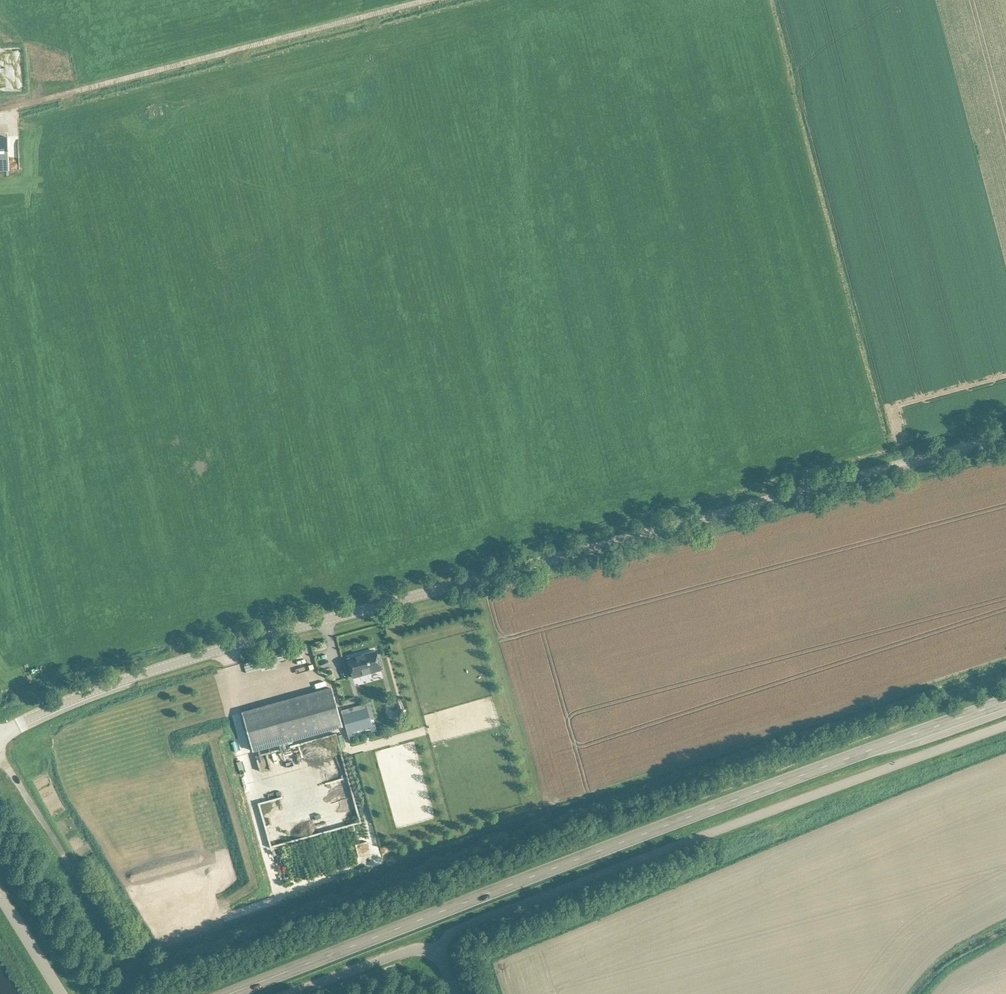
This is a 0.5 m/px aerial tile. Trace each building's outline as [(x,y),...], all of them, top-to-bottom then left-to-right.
[(0,138),(0,171),(9,171),(8,138),(0,138)] [(381,670),(378,661),(376,652),(348,660),(353,678),(381,670)] [(342,727),(333,698),(331,688),(243,712),(254,752),(342,727)] [(367,710),(343,717),(348,736),(372,729),(367,710)] [(14,742),(27,736),(25,732),(12,738),(14,742)]
